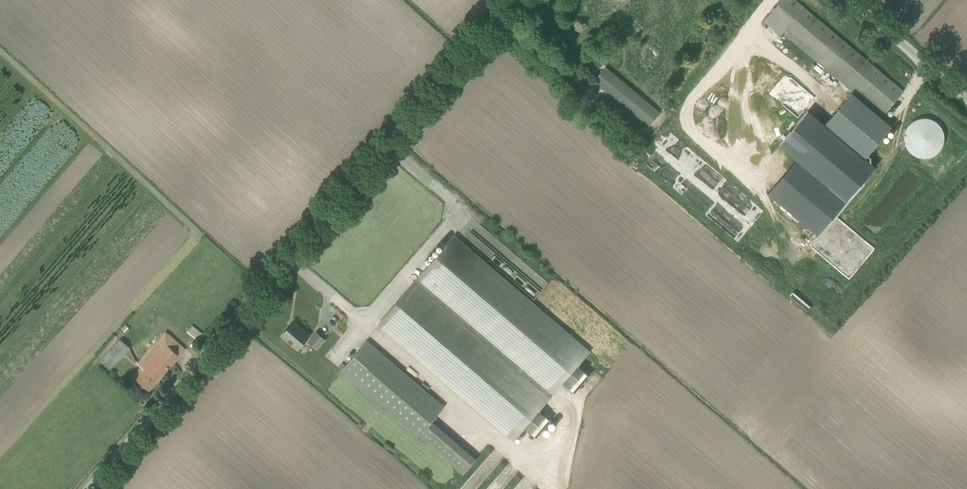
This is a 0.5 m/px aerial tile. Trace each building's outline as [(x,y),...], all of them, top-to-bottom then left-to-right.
[(882,116),(903,91),(795,0),(781,0),(764,20),(782,36),(784,34),(882,116)] [(795,122),(816,98),(749,40),(731,60),(787,108),(784,112),(795,122)] [(658,112),(612,75),(604,69),(594,80),(648,124),(658,112)] [(851,93),(824,125),(863,157),(890,125),(851,93)] [(709,131),(755,167),(770,148),(703,96),(689,113),(694,117),(686,127),(702,140),(709,131)] [(940,154),(939,120),(906,122),(908,156),(940,154)] [(644,164),(816,310),(842,279),(670,133),(644,164)] [(416,283),(379,326),(512,439),(588,350),(456,236),(419,279),(420,280),(417,284),(416,283)] [(531,282),(525,286),(532,298),(539,293),(531,282)] [(297,349),(309,335),(293,322),(281,335),(297,349)] [(199,341),(205,335),(193,324),(187,331),(199,341)] [(124,325),(121,329),(126,333),(129,329),(124,325)] [(145,370),(137,379),(149,390),(185,349),(166,332),(138,363),(145,370)] [(316,349),(324,339),(317,333),(309,342),(316,349)] [(101,360),(103,362),(110,369),(129,348),(120,339),(101,360)] [(366,341),(341,370),(463,474),(476,459),(432,421),(444,407),(366,341)] [(526,427),(535,435),(551,418),(541,410),(526,427)] [(481,480),(477,474),(476,474),(465,480),(463,485),(461,485),(460,488),(478,488),(481,480)] [(517,488),(529,488),(532,485),(524,477),(515,487),(517,488)]
